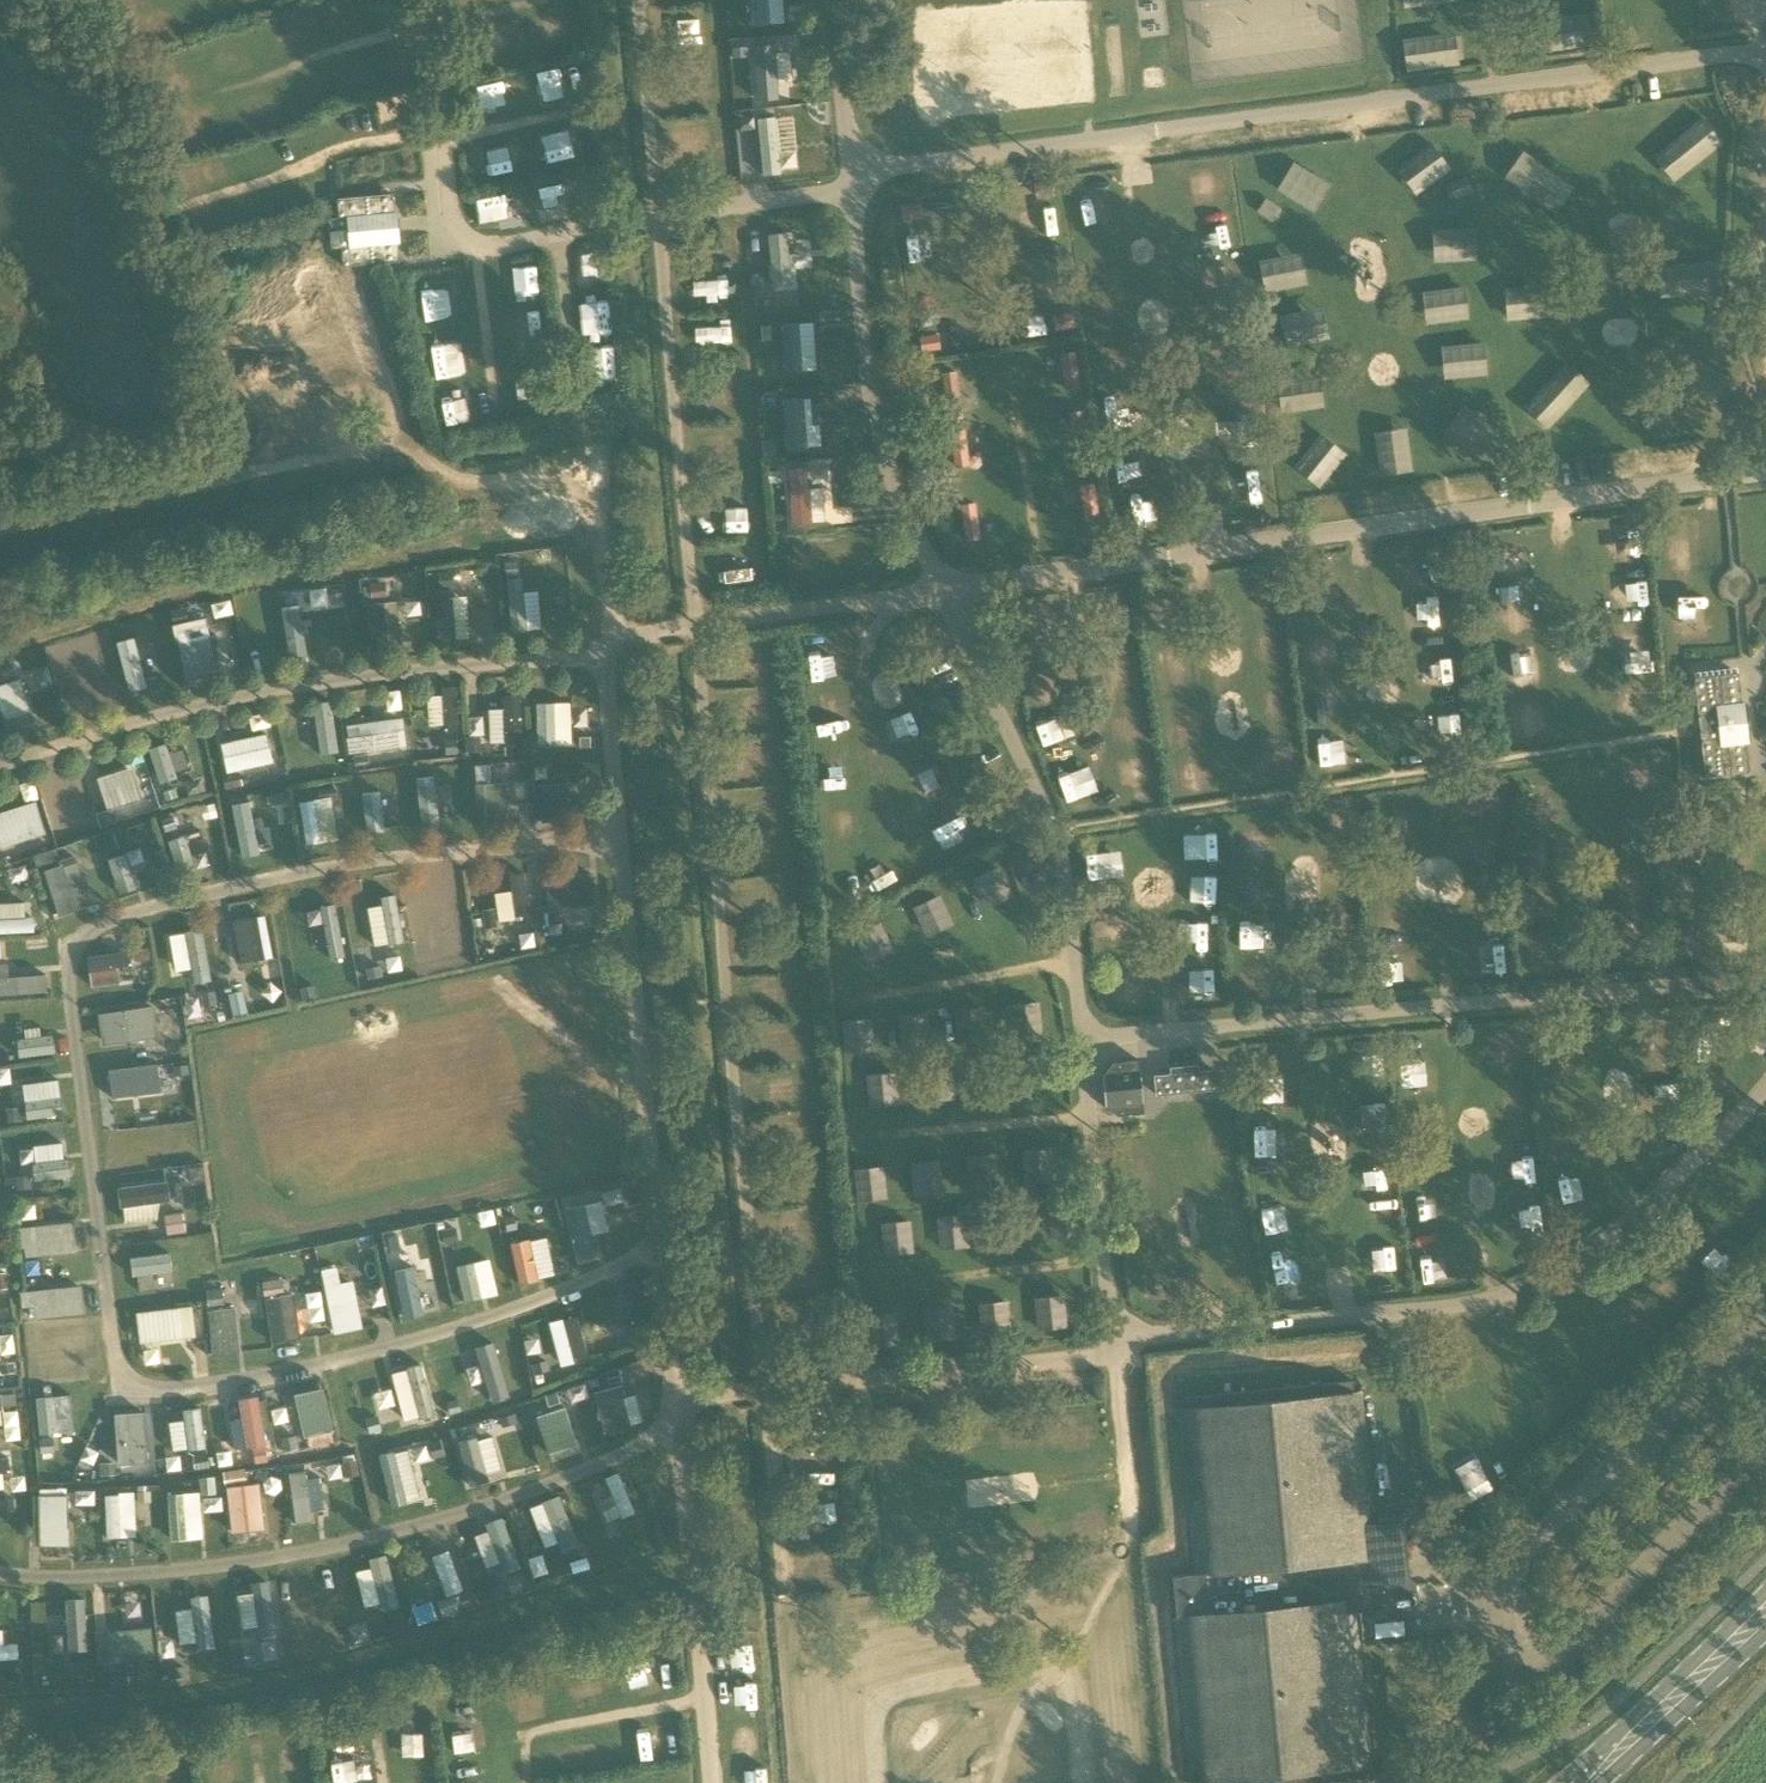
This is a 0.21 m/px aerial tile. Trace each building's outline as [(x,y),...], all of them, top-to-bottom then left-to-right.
[(580,11),(547,14),(550,42),(583,39),(580,11)] [(1586,44),(1582,12),(1529,18),(1533,50),(1586,44)] [(681,15),(683,34),(703,32),(702,13),(681,15)] [(783,16),(757,16),(758,65),(784,64),(783,16)] [(538,45),(533,23),(509,29),(514,51),(538,45)] [(1454,32),(1398,36),(1400,68),(1456,65),(1454,32)] [(577,63),(550,66),(553,92),(580,89),(577,63)] [(540,96),(535,72),(508,77),(512,101),(540,96)] [(495,81),(469,85),(472,107),(497,103),(495,81)] [(757,171),(794,169),(793,148),(775,149),(773,114),(754,115),(757,171)] [(1700,116),(1648,153),(1668,181),(1720,144),(1700,116)] [(542,140),(518,144),(523,168),(547,163),(542,140)] [(1391,168),(1411,194),(1447,167),(1428,141),(1391,168)] [(1518,148),(1499,176),(1556,213),(1574,185),(1518,148)] [(499,152),(476,153),(478,174),(500,173),(499,152)] [(1271,188),(1309,211),(1326,182),(1288,160),(1271,188)] [(1206,192),(1223,191),(1223,171),(1206,171),(1206,192)] [(550,179),(519,185),(524,212),(555,206),(550,179)] [(1070,215),(1092,212),(1088,191),(1066,194),(1070,215)] [(339,217),(329,218),(331,248),(342,247),(344,266),(399,261),(398,243),(400,242),(398,211),(395,211),(393,193),(338,198),(339,217)] [(916,203),(898,203),(899,217),(917,216),(916,203)] [(1048,209),(1023,211),(1023,226),(1049,224),(1048,209)] [(1427,227),(1428,260),(1474,258),(1472,225),(1427,227)] [(788,267),(808,266),(807,252),(786,252),(785,232),(764,232),(765,284),(788,283),(788,267)] [(1074,254),(1080,287),(1108,282),(1102,248),(1074,254)] [(1298,253),(1257,257),(1260,289),(1302,284),(1298,253)] [(1698,263),(1655,263),(1655,293),(1698,293),(1698,263)] [(524,294),(537,293),(535,265),(521,266),(524,294)] [(720,282),(698,283),(699,304),(721,303),(720,282)] [(1416,291),(1421,323),(1466,316),(1461,284),(1416,291)] [(585,295),(586,323),(610,322),(609,295),(585,295)] [(417,305),(421,320),(441,314),(437,299),(417,305)] [(1087,301),(1088,324),(1111,324),(1110,300),(1087,301)] [(1274,316),(1283,347),(1329,335),(1320,303),(1274,316)] [(778,321),(781,371),(814,370),(811,320),(778,321)] [(424,345),(429,366),(458,359),(453,337),(424,345)] [(1481,342),(1437,344),(1438,376),(1482,374),(1481,342)] [(593,348),(595,375),(616,374),(615,347),(593,348)] [(1059,351),(1060,387),(1077,386),(1076,350),(1059,351)] [(1521,404),(1546,427),(1587,382),(1562,359),(1521,404)] [(934,371),(935,406),(959,405),(957,370),(934,371)] [(1271,379),(1276,412),(1321,405),(1316,372),(1271,379)] [(471,385),(434,395),(442,424),(479,413),(471,385)] [(825,418),(824,403),(809,404),(808,395),(779,396),(781,448),(819,446),(817,419),(825,418)] [(1459,404),(1438,430),(1475,459),(1496,432),(1459,404)] [(1377,473),(1409,469),(1403,426),(1371,431),(1377,473)] [(966,464),(964,429),(947,430),(949,465),(966,464)] [(1317,486),(1343,452),(1317,432),(1291,466),(1317,486)] [(783,463),(786,522),(823,521),(821,487),(803,487),(802,462),(783,463)] [(804,467),(807,486),(823,484),(820,465),(804,467)] [(974,502),(956,502),(957,539),(976,539),(974,502)] [(747,545),(722,547),(723,573),(749,571),(747,545)] [(1524,555),(1488,557),(1489,582),(1525,581),(1524,555)] [(1408,593),(1433,594),(1434,560),(1409,559),(1408,593)] [(520,577),(504,577),(506,630),(538,629),(537,589),(521,589),(520,577)] [(466,638),(465,591),(431,592),(432,639),(466,638)] [(1129,591),(1104,592),(1105,615),(1130,614),(1129,591)] [(1145,624),(1167,625),(1168,597),(1146,596),(1145,624)] [(211,618),(231,613),(227,598),(207,603),(211,618)] [(399,646),(397,600),(364,602),(367,648),(399,646)] [(328,606),(298,610),(304,654),(335,650),(328,606)] [(356,608),(338,609),(339,623),(357,622),(356,608)] [(477,611),(480,637),(494,635),(492,609),(477,611)] [(1699,633),(1698,610),(1675,611),(1675,634),(1699,633)] [(204,616),(171,622),(180,675),(212,669),(204,616)] [(1645,626),(1627,628),(1630,654),(1648,651),(1645,626)] [(1302,658),(1325,657),(1324,637),(1301,638),(1302,658)] [(120,697),(151,693),(143,639),(112,644),(120,697)] [(81,655),(51,663),(64,709),(94,700),(81,655)] [(0,663),(0,731),(28,725),(15,660),(0,663)] [(44,664),(28,670),(36,690),(51,684),(44,664)] [(1501,687),(1527,686),(1526,664),(1501,665),(1501,687)] [(1706,776),(1749,771),(1738,673),(1694,678),(1706,776)] [(453,687),(423,688),(425,727),(455,725),(453,687)] [(1327,688),(1305,691),(1308,713),(1331,710),(1327,688)] [(383,709),(398,709),(398,690),(384,690),(383,709)] [(737,723),(765,724),(766,694),(738,693),(737,723)] [(498,695),(499,707),(485,707),(486,745),(520,743),(518,694),(498,695)] [(533,744),(569,743),(567,700),(531,701),(533,744)] [(1188,731),(1185,706),(1160,708),(1162,734),(1188,731)] [(481,731),(480,710),(464,711),(465,731),(481,731)] [(249,729),(268,725),(265,711),(246,716),(249,729)] [(818,717),(822,740),(847,735),(843,712),(818,717)] [(1034,724),(1042,753),(1067,746),(1059,717),(1034,724)] [(343,751),(402,748),(401,718),(342,720),(343,751)] [(1316,756),(1349,752),(1347,729),(1313,733),(1316,756)] [(217,741),(222,771),(271,762),(265,732),(217,741)] [(1268,734),(1270,763),(1299,761),(1297,732),(1268,734)] [(180,748),(166,752),(164,742),(145,747),(154,780),(187,772),(180,748)] [(743,743),(744,772),(773,770),(772,742),(743,743)] [(1166,764),(1172,790),(1210,782),(1204,755),(1166,764)] [(93,777),(105,808),(139,795),(128,764),(93,777)] [(490,764),(475,765),(476,783),(491,782),(490,764)] [(818,767),(820,791),(844,789),(842,765),(818,767)] [(1066,811),(1105,798),(1100,781),(1083,787),(1078,773),(1055,780),(1066,811)] [(180,780),(183,794),(204,790),(201,776),(180,780)] [(21,803),(0,809),(0,846),(45,833),(29,778),(15,782),(21,803)] [(535,783),(537,811),(573,809),(571,780),(535,783)] [(49,822),(89,816),(85,787),(45,793),(49,822)] [(437,828),(435,790),(418,791),(420,829),(437,828)] [(381,791),(358,792),(360,832),(382,831),(381,791)] [(328,794),(294,801),(302,845),(336,839),(328,794)] [(250,800),(232,801),(235,853),(269,850),(268,826),(251,827),(250,800)] [(205,865),(203,851),(188,854),(183,828),(194,826),(191,812),(161,818),(172,872),(205,865)] [(1380,837),(1415,838),(1416,817),(1380,817),(1380,837)] [(1478,824),(1476,849),(1502,852),(1504,826),(1478,824)] [(1192,826),(1192,855),(1219,855),(1220,826),(1192,826)] [(1132,837),(1101,838),(1101,861),(1132,860),(1132,837)] [(1260,870),(1261,839),(1235,839),(1234,869),(1260,870)] [(52,914),(88,903),(73,853),(57,858),(53,847),(33,853),(52,914)] [(113,894),(136,889),(131,865),(146,861),(142,847),(105,856),(113,894)] [(1537,875),(1538,849),(1520,848),(1519,874),(1537,875)] [(841,868),(855,902),(879,891),(864,858),(841,868)] [(969,877),(982,907),(1010,894),(997,865),(969,877)] [(540,875),(544,907),(593,902),(590,870),(540,875)] [(1219,901),(1220,872),(1190,871),(1189,901),(1219,901)] [(493,890),(494,919),(527,918),(525,873),(508,874),(509,890),(493,890)] [(1518,887),(1520,913),(1546,911),(1544,886),(1518,887)] [(365,905),(368,945),(400,943),(397,893),(377,894),(378,904),(365,905)] [(938,893),(910,906),(924,935),(952,922),(938,893)] [(425,917),(410,918),(411,933),(463,930),(461,896),(424,898),(425,917)] [(30,931),(30,915),(21,915),(21,900),(0,901),(0,932),(30,931)] [(1370,903),(1371,926),(1395,924),(1393,901),(1370,903)] [(303,908),(308,941),(322,939),(325,957),(344,954),(336,903),(303,908)] [(238,963),(271,956),(262,913),(228,920),(238,963)] [(864,964),(893,950),(878,920),(849,934),(864,964)] [(1216,948),(1215,922),(1198,922),(1199,948),(1216,948)] [(1505,956),(1504,934),(1469,935),(1470,957),(1505,956)] [(84,952),(86,984),(150,981),(149,949),(84,952)] [(1182,986),(1217,985),(1216,958),(1180,960),(1182,986)] [(4,974),(4,961),(0,962),(0,993),(43,991),(43,973),(4,974)] [(1012,1001),(1011,1026),(1035,1027),(1036,1002),(1012,1001)] [(97,1041),(153,1038),(152,1005),(95,1008),(97,1041)] [(840,1018),(841,1051),(871,1050),(870,1017),(840,1018)] [(12,1036),(13,1055),(54,1053),(53,1034),(12,1036)] [(1144,1113),(1139,1060),(1112,1063),(1103,1075),(1106,1106),(1117,1115),(1144,1113)] [(187,1064),(158,1064),(158,1074),(176,1074),(177,1084),(187,1084),(187,1064)] [(100,1067),(101,1094),(158,1092),(158,1065),(100,1067)] [(1170,1073),(1154,1075),(1156,1095),(1218,1089),(1216,1069),(1200,1071),(1170,1073)] [(888,1103),(885,1073),(862,1075),(865,1105),(888,1103)] [(57,1078),(19,1081),(22,1117),(60,1115),(57,1078)] [(189,1087),(174,1087),(175,1107),(190,1106),(189,1087)] [(177,1115),(177,1131),(192,1131),(192,1115),(177,1115)] [(109,1147),(171,1145),(170,1116),(108,1119),(109,1147)] [(1290,1158),(1289,1141),(1250,1143),(1251,1160),(1290,1158)] [(64,1142),(28,1143),(29,1179),(65,1178),(64,1142)] [(1015,1149),(1017,1181),(1048,1179),(1046,1147),(1015,1149)] [(938,1159),(908,1160),(909,1193),(940,1192),(938,1159)] [(1754,1172),(1765,1183),(1765,1159),(1754,1172)] [(881,1164),(851,1168),(855,1200),(885,1196),(881,1164)] [(152,1202),(165,1200),(162,1179),(113,1188),(119,1221),(155,1215),(152,1202)] [(1394,1208),(1391,1183),(1364,1185),(1367,1211),(1394,1208)] [(1427,1190),(1405,1192),(1407,1215),(1429,1213),(1427,1190)] [(1503,1200),(1509,1226),(1541,1219),(1535,1192),(1503,1200)] [(607,1236),(608,1244),(636,1238),(627,1198),(595,1205),(601,1237),(607,1236)] [(585,1210),(562,1217),(575,1259),(598,1252),(585,1210)] [(991,1243),(1023,1239),(1019,1211),(988,1216),(991,1243)] [(186,1230),(183,1212),(165,1214),(168,1233),(186,1230)] [(1245,1216),(1217,1219),(1220,1242),(1248,1239),(1245,1216)] [(16,1225),(19,1256),(73,1251),(70,1220),(16,1225)] [(877,1221),(879,1254),(910,1253),(908,1220),(877,1221)] [(1718,1220),(1694,1243),(1713,1263),(1737,1241),(1718,1220)] [(505,1242),(513,1284),(552,1276),(544,1235),(505,1242)] [(1291,1251),(1267,1252),(1268,1279),(1293,1278),(1291,1251)] [(1421,1275),(1452,1271),(1450,1252),(1419,1256),(1421,1275)] [(451,1266),(460,1302),(495,1293),(486,1257),(451,1266)] [(415,1260),(386,1266),(398,1320),(427,1313),(415,1260)] [(359,1327),(349,1278),(337,1281),(334,1264),(316,1267),(329,1333),(359,1327)] [(262,1281),(264,1297),(284,1294),(281,1278),(262,1281)] [(24,1320),(84,1310),(79,1282),(19,1291),(24,1320)] [(202,1288),(202,1305),(220,1304),(219,1288),(202,1288)] [(132,1308),(134,1343),(192,1340),(190,1305),(132,1308)] [(235,1305),(203,1306),(205,1355),(236,1354),(235,1305)] [(923,1344),(953,1343),(951,1306),(921,1308),(923,1344)] [(893,1342),(893,1313),(867,1313),(866,1342),(893,1342)] [(557,1365),(585,1358),(575,1314),(546,1321),(557,1365)] [(87,1345),(24,1348),(26,1378),(88,1376),(87,1345)] [(436,1406),(465,1399),(454,1350),(425,1356),(436,1406)] [(571,1408),(589,1401),(583,1385),(565,1391),(571,1408)] [(639,1423),(633,1393),(620,1396),(617,1385),(590,1391),(599,1431),(639,1423)] [(299,1438),(329,1431),(319,1387),(290,1394),(299,1438)] [(13,1407),(13,1393),(0,1394),(0,1408),(13,1407)] [(69,1394),(33,1395),(34,1431),(70,1430),(69,1394)] [(1366,1523),(1355,1394),(1175,1411),(1192,1575),(1172,1578),(1176,1616),(1171,1617),(1190,1782),(1364,1766),(1352,1612),(1390,1608),(1396,1615),(1411,1613),(1418,1597),(1417,1587),(1410,1578),(1403,1515),(1379,1516),(1379,1522),(1366,1523)] [(226,1446),(261,1445),(258,1395),(233,1396),(235,1419),(225,1420),(226,1446)] [(177,1410),(184,1449),(206,1445),(200,1406),(177,1410)] [(534,1413),(543,1450),(572,1444),(563,1407),(534,1413)] [(0,1410),(0,1420),(1,1440),(17,1439),(16,1409),(0,1410)] [(111,1412),(112,1463),(144,1463),(143,1411),(111,1412)] [(492,1476),(512,1470),(500,1430),(479,1436),(492,1476)] [(798,1478),(835,1474),(832,1447),(795,1451),(798,1478)] [(208,1453),(193,1455),(196,1469),(210,1467),(208,1453)] [(311,1520),(310,1511),(324,1509),(318,1472),(302,1475),(301,1468),(283,1471),(292,1523),(311,1520)] [(604,1522),(632,1511),(615,1470),(588,1481),(604,1522)] [(222,1484),(225,1533),(260,1531),(257,1482),(222,1484)] [(37,1487),(36,1545),(63,1545),(64,1488),(37,1487)] [(92,1510),(93,1489),(76,1488),(75,1510),(92,1510)] [(132,1492),(102,1492),(101,1538),(132,1538),(132,1492)] [(540,1547),(552,1543),(556,1553),(575,1546),(554,1494),(524,1506),(540,1547)] [(495,1575),(518,1568),(501,1515),(479,1522),(495,1575)] [(441,1596),(459,1590),(446,1548),(428,1553),(441,1596)] [(363,1614),(398,1605),(385,1553),(365,1558),(367,1567),(352,1571),(363,1614)] [(304,1631),(341,1621),(333,1588),(295,1598),(304,1631)] [(241,1637),(285,1627),(278,1597),(234,1607),(241,1637)] [(413,1623),(433,1619),(430,1601),(409,1605),(413,1623)] [(154,1619),(157,1652),(190,1648),(193,1676),(225,1672),(222,1646),(207,1648),(203,1613),(154,1619)] [(147,1625),(100,1630),(103,1662),(150,1657),(147,1625)] [(91,1631),(30,1629),(29,1662),(90,1664),(91,1631)] [(753,1636),(718,1638),(719,1666),(754,1665),(753,1636)] [(0,1643),(0,1660),(16,1659),(15,1642),(0,1643)] [(627,1655),(628,1684),(654,1683),(653,1655),(627,1655)] [(391,1715),(393,1738),(420,1737),(419,1713),(391,1715)] [(661,1721),(636,1723),(640,1763),(665,1760),(661,1721)] [(760,1727),(727,1728),(728,1762),(761,1761),(760,1727)]
